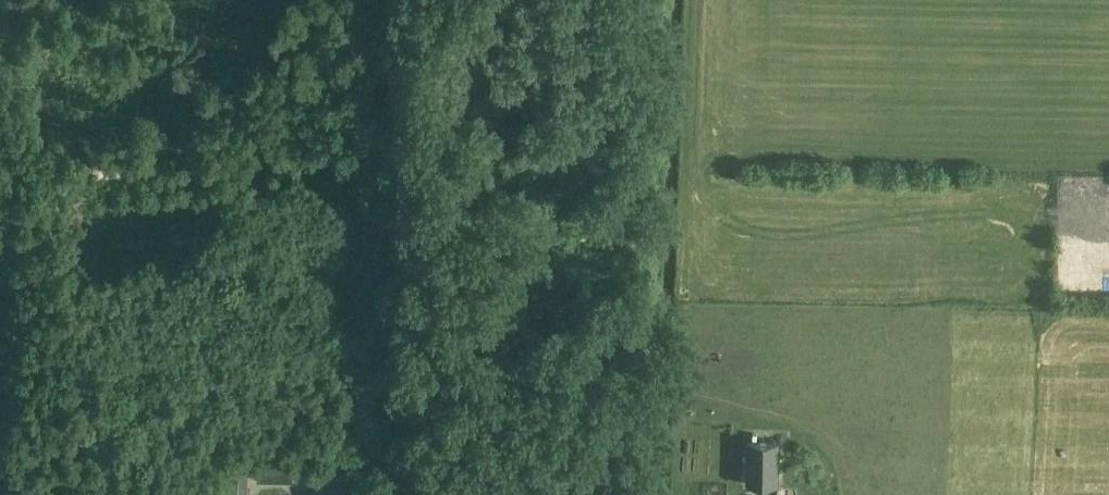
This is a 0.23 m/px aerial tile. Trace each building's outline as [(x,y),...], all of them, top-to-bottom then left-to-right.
[(778,485),(779,443),(747,442),(746,484),(778,485)] [(259,458),(258,480),(293,481),(294,459),(259,458)] [(229,470),(229,494),(248,494),(248,470),(229,470)]
